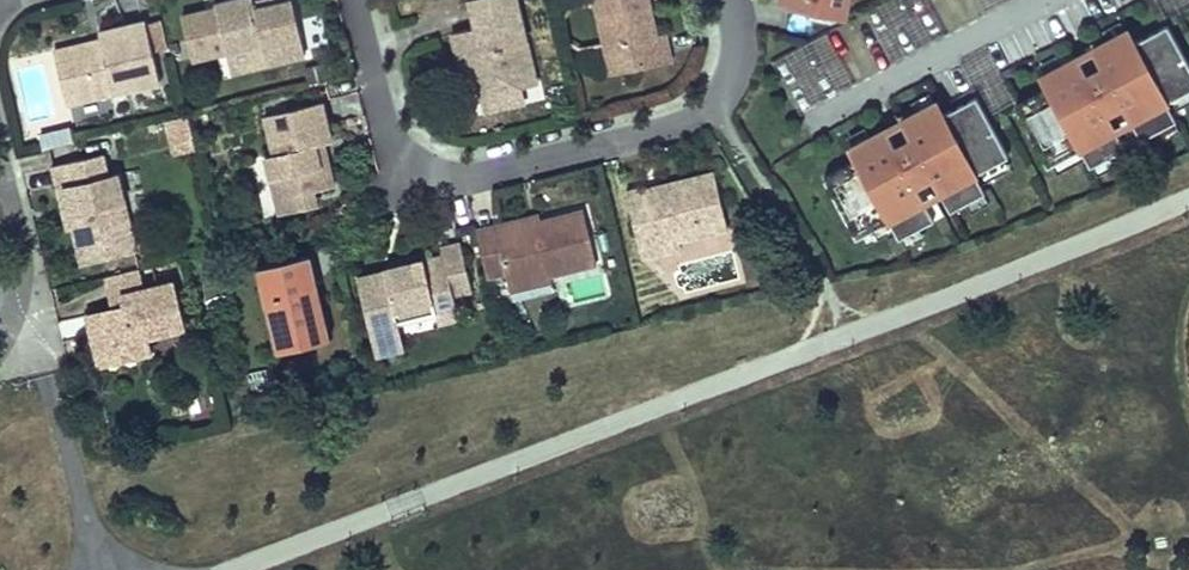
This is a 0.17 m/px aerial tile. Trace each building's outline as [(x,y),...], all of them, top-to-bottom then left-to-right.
[(228,54),(263,45),(267,63),(306,54),(293,0),(269,0),(270,5),(255,9),(254,2),(253,0),(234,0),(233,0),(216,4),(216,7),(217,11),(208,13),(207,9),(182,15),(193,60),(227,52),(228,54)] [(255,9),(270,5),(269,0),(264,0),(254,2),(255,9)] [(516,0),(470,0),(477,28),(452,34),(456,51),(460,67),(475,63),(477,75),(483,97),(522,87),(537,84),(516,0)] [(651,11),(640,3),(639,0),(595,0),(606,51),(627,46),(632,67),(671,59),(666,36),(657,38),(653,19),(651,11)] [(640,3),(651,11),(649,0),(639,0),(640,3)] [(779,6),(844,19),(847,0),(781,0),(779,6)] [(56,61),(67,105),(159,82),(145,22),(98,33),(100,41),(102,50),(56,61)] [(1014,106),(1046,166),(1079,149),(1089,167),(1124,148),(1107,117),(1123,108),(1140,140),(1176,121),(1166,102),(1188,90),(1188,67),(1166,25),(1133,43),(1127,30),(1091,49),(1107,77),(1091,86),(1075,57),(1040,76),(1047,89),(1014,106)] [(801,107),(851,85),(829,36),(779,58),(801,107)] [(54,52),(56,61),(102,50),(100,41),(80,46),(54,52)] [(263,45),(228,54),(232,71),(267,63),(263,45)] [(627,46),(606,51),(611,72),(632,67),(627,46)] [(477,75),(475,63),(460,67),(463,78),(477,75)] [(522,87),(483,97),(486,111),(526,102),(522,87)] [(855,160),(822,177),(855,238),(888,220),(898,238),(933,220),(915,188),(932,179),(949,211),(984,192),(975,174),(1007,156),(975,96),(942,114),(935,101),(900,120),(916,149),(899,157),(884,129),(849,147),(855,160)] [(315,191),(335,187),(328,157),(321,159),(318,146),(325,144),(333,142),(330,128),(324,102),(267,115),(276,153),(267,155),(277,200),(315,191)] [(195,149),(187,116),(165,121),(174,155),(195,149)] [(47,150),(76,143),(72,128),(43,135),(47,150)] [(325,144),(318,146),(321,159),(328,157),(325,144)] [(74,229),(83,264),(136,250),(128,215),(117,173),(108,176),(103,154),(52,166),(57,190),(64,188),(74,229)] [(138,168),(117,173),(128,215),(148,210),(138,168)] [(674,240),(724,226),(708,171),(676,181),(651,188),(654,199),(645,202),(641,187),(621,193),(637,250),(674,240)] [(64,188),(57,190),(67,230),(74,229),(64,188)] [(315,191),(277,200),(280,215),(318,206),(315,191)] [(478,240),(487,277),(504,273),(507,286),(552,276),(597,265),(584,211),(540,222),(496,232),(497,235),(478,240)] [(476,231),(478,240),(497,235),(496,232),(540,222),(539,216),(519,220),(476,231)] [(674,240),(637,250),(639,259),(677,248),(674,240)] [(441,248),(442,256),(391,269),(393,278),(359,286),(373,339),(401,332),(399,323),(436,314),(438,322),(459,317),(454,294),(472,290),(460,243),(451,246),(441,248)] [(313,269),(310,255),(257,268),(273,334),(304,327),(307,339),(329,334),(313,269)] [(145,267),(110,275),(118,307),(124,306),(122,294),(150,287),(145,267)] [(359,286),(393,278),(391,269),(357,278),(359,286)] [(552,276),(507,286),(508,292),(554,281),(552,276)] [(184,327),(173,282),(150,287),(122,294),(124,306),(118,307),(86,315),(95,349),(118,344),(120,351),(148,344),(146,336),(184,327)] [(329,334),(307,339),(304,327),(273,334),(278,353),(330,340),(329,334)] [(401,332),(373,339),(377,356),(405,349),(401,332)] [(118,344),(95,349),(98,365),(150,353),(148,344),(120,351),(118,344)]
